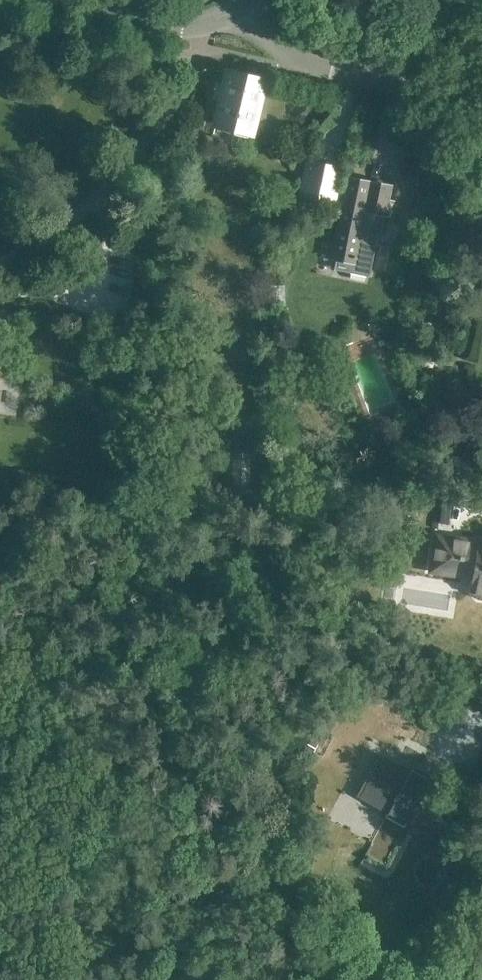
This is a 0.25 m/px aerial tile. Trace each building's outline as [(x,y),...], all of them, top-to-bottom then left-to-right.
[(263,129),(267,111),(264,108),(268,106),(270,97),(267,92),(262,91),(264,79),(228,71),(214,127),(250,136),(252,130),(258,132),(263,129)] [(334,204),(341,167),(304,160),(297,196),(334,204)] [(332,259),(355,263),(356,257),(357,258),(357,256),(372,260),(377,239),(378,232),(381,232),(385,215),(390,216),(394,201),(388,200),(391,184),(349,176),(332,259)] [(430,583),(476,590),(474,594),(478,598),(481,599),(481,540),(480,539),(479,542),(437,535),(430,583)] [(356,795),(407,823),(430,778),(380,751),(356,795)]
